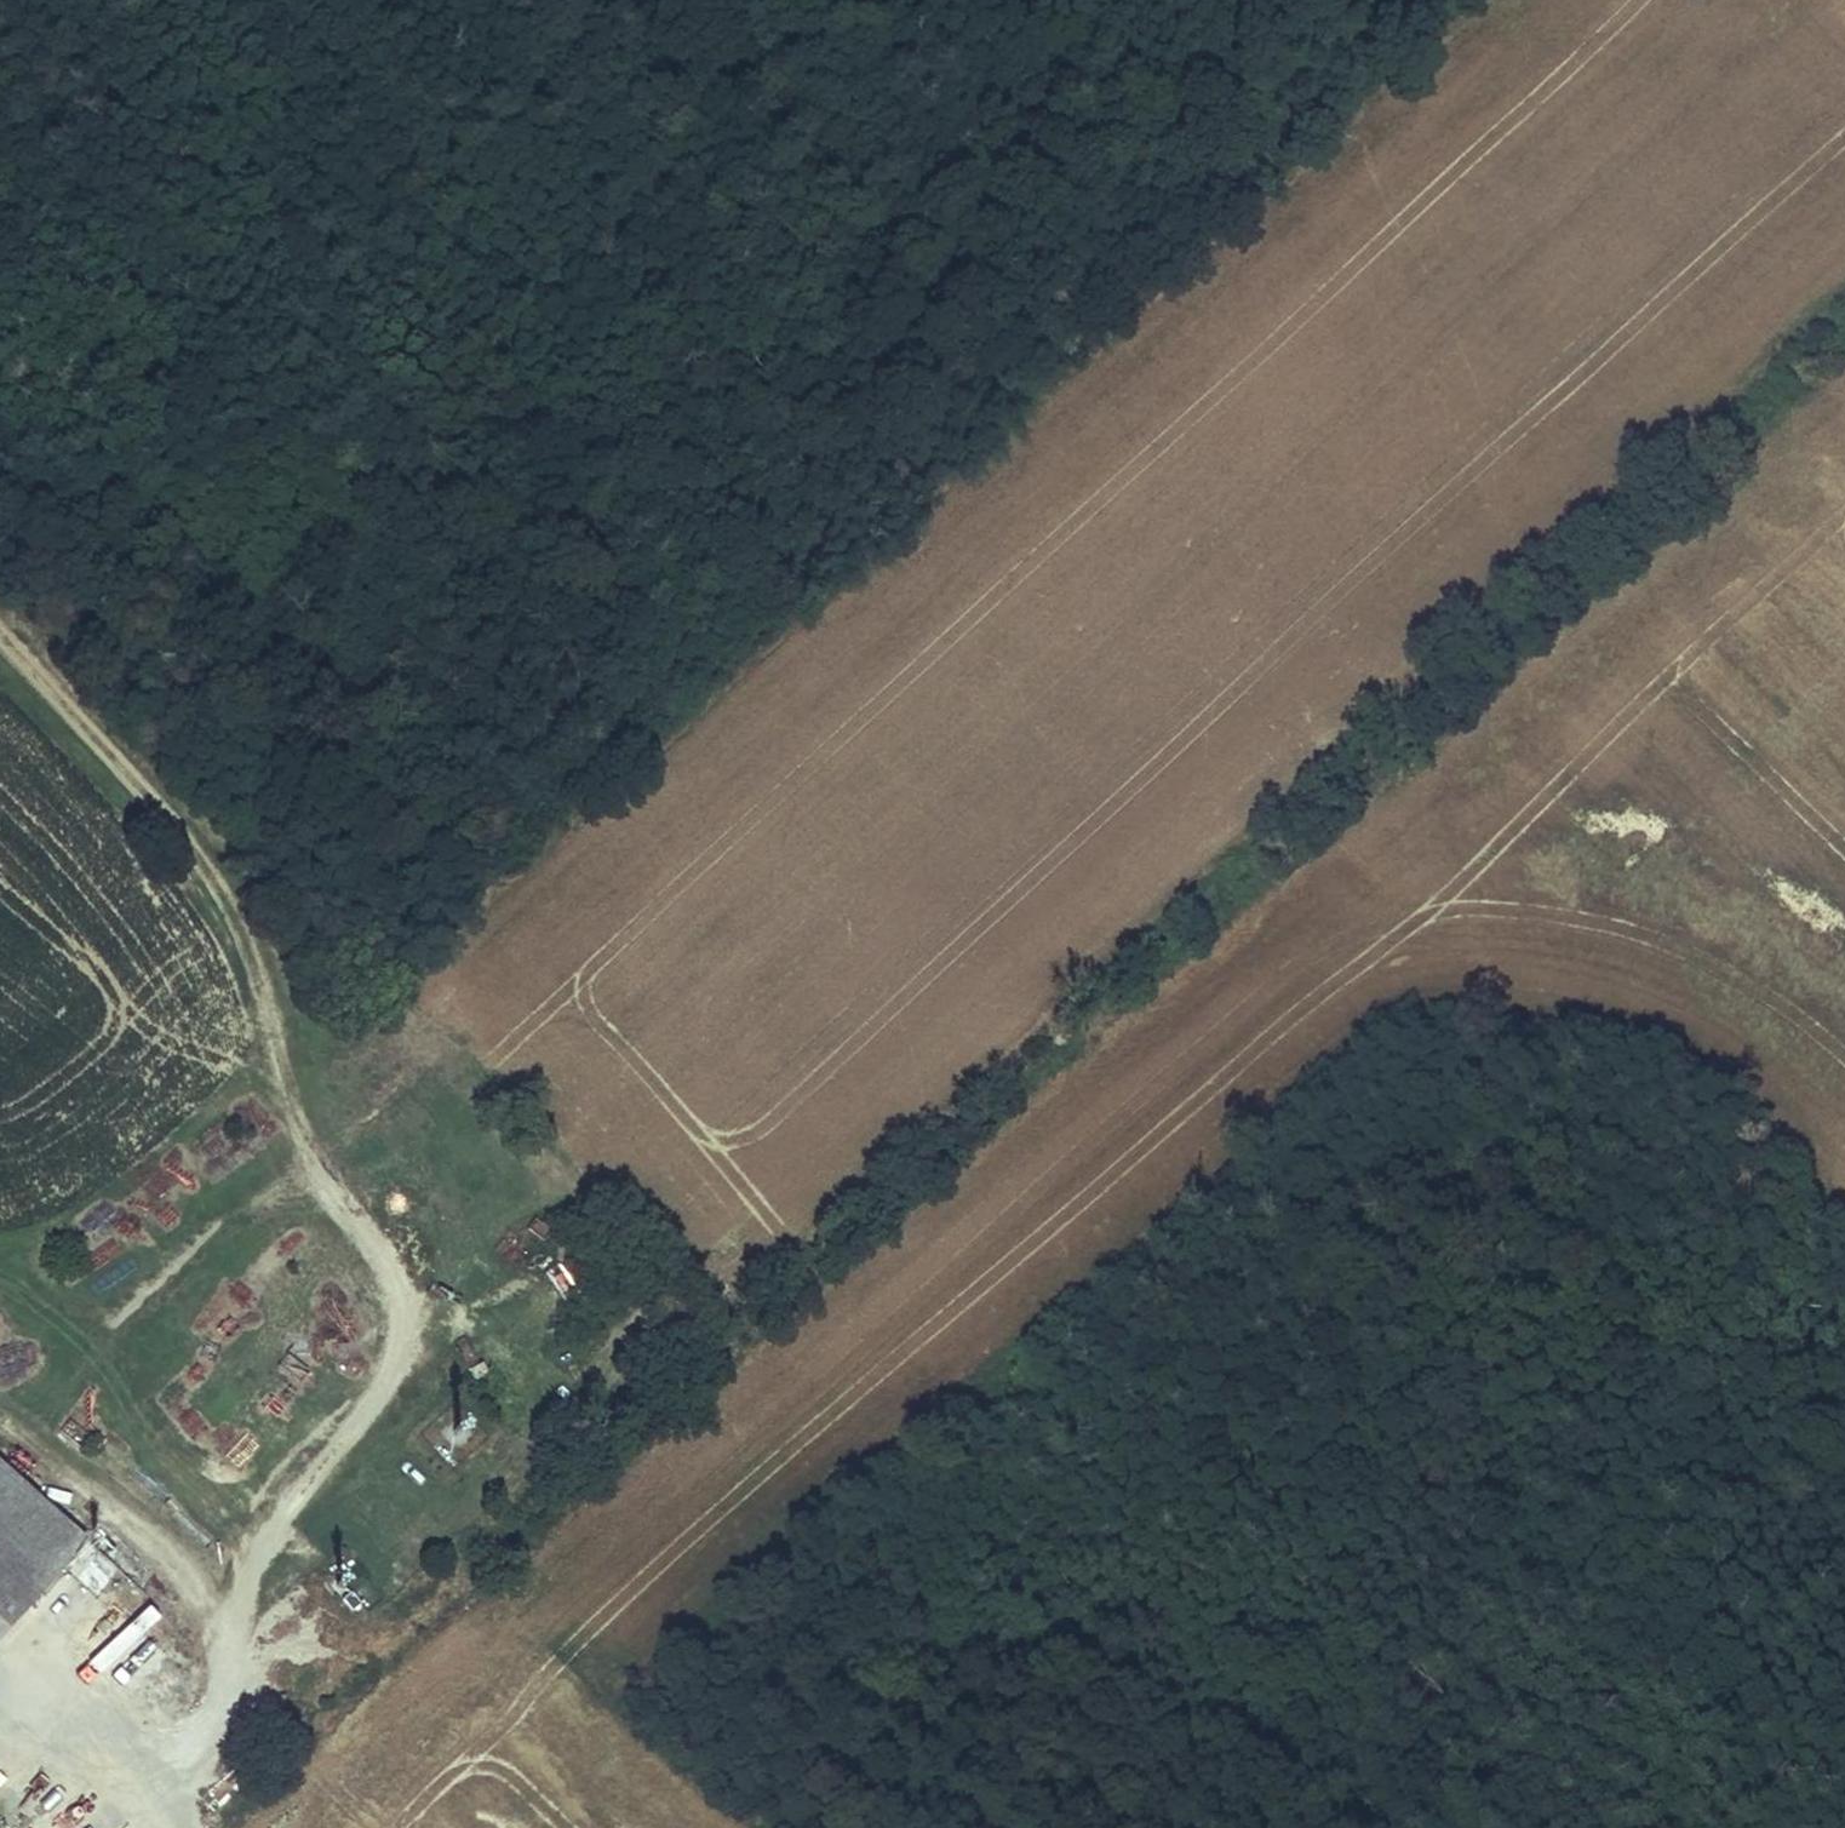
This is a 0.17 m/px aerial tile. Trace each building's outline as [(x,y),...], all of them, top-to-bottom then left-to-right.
[(0,1463),(0,1538),(52,1584),(89,1543),(0,1463)] [(52,1584),(0,1538),(0,1641),(52,1584)]
